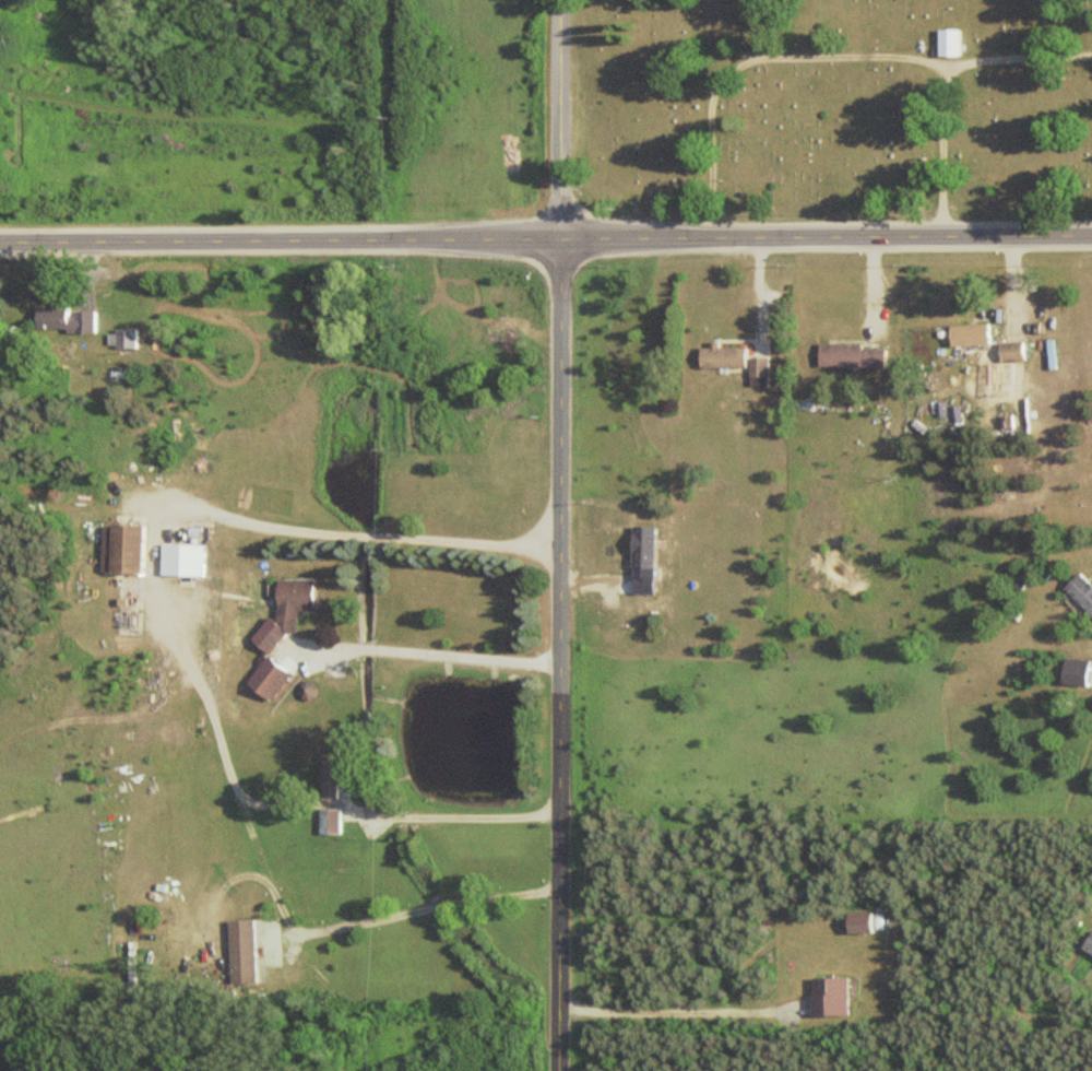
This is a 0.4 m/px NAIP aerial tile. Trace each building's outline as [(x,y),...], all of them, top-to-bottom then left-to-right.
[(968,57),(968,30),(946,30),(946,57),(968,57)] [(102,334),(102,308),(39,308),(39,334),(102,334)] [(997,346),(997,325),(956,325),(956,346),(997,346)] [(140,340),(140,332),(121,332),(121,349),(135,349),(135,340),(140,340)] [(1031,362),(1031,344),(1005,344),(1005,362),(1031,362)] [(823,368),(891,369),(891,346),(823,345),(823,368)] [(707,349),(707,369),(753,369),(753,349),(707,349)] [(152,526),(105,526),(105,574),(152,574),(152,526)] [(210,545),(166,545),(166,577),(210,577),(210,545)] [(1076,571),(1060,588),(1091,620),(1091,587),(1076,571)] [(322,611),(322,580),(284,580),(284,620),(267,620),(267,648),(286,648),(286,634),(304,634),(304,611),(322,611)] [(261,663),(266,667),(254,682),(278,702),(300,675),(270,652),(261,663)] [(1058,685),(1091,685),(1091,659),(1058,659),(1058,685)] [(870,933),(870,913),(842,913),(842,933),(870,933)] [(264,920),(237,921),(238,987),(265,986),(264,920)] [(1091,957),(1091,930),(1089,929),(1077,948),(1091,957)] [(808,978),(808,1015),(846,1015),(846,978),(808,978)]
